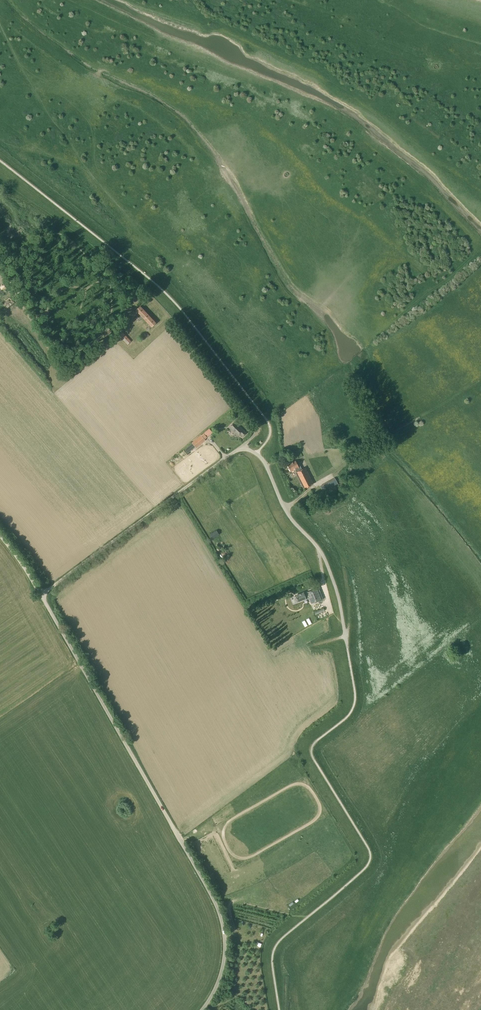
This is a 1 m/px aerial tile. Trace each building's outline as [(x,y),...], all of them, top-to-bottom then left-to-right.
[(139,314),(141,316),(145,312),(140,307),(136,310),(134,312),(137,315),(138,314),(138,315),(139,314)] [(141,316),(146,321),(150,318),(145,312),(141,316)] [(150,318),(146,321),(149,324),(147,326),(148,328),(149,329),(151,327),(155,323),(150,318)] [(107,327),(102,332),(106,337),(112,332),(107,327)] [(229,427),(237,436),(240,433),(243,436),(246,433),(234,422),(229,427)] [(203,434),(205,437),(211,431),(209,429),(203,434)] [(192,443),(196,448),(205,440),(201,435),(192,443)] [(300,471),(299,468),(297,462),(288,466),(291,472),(296,470),(297,472),(300,471)] [(297,473),(304,488),(308,486),(309,488),(312,486),(311,485),(313,484),(306,469),(300,471),(297,472),(297,473)] [(322,487),(324,491),(338,484),(336,479),(322,487)] [(295,596),(297,602),(305,599),(304,597),(308,596),(311,604),(321,600),(316,588),(306,592),(306,593),(303,594),(303,593),(295,596)]
